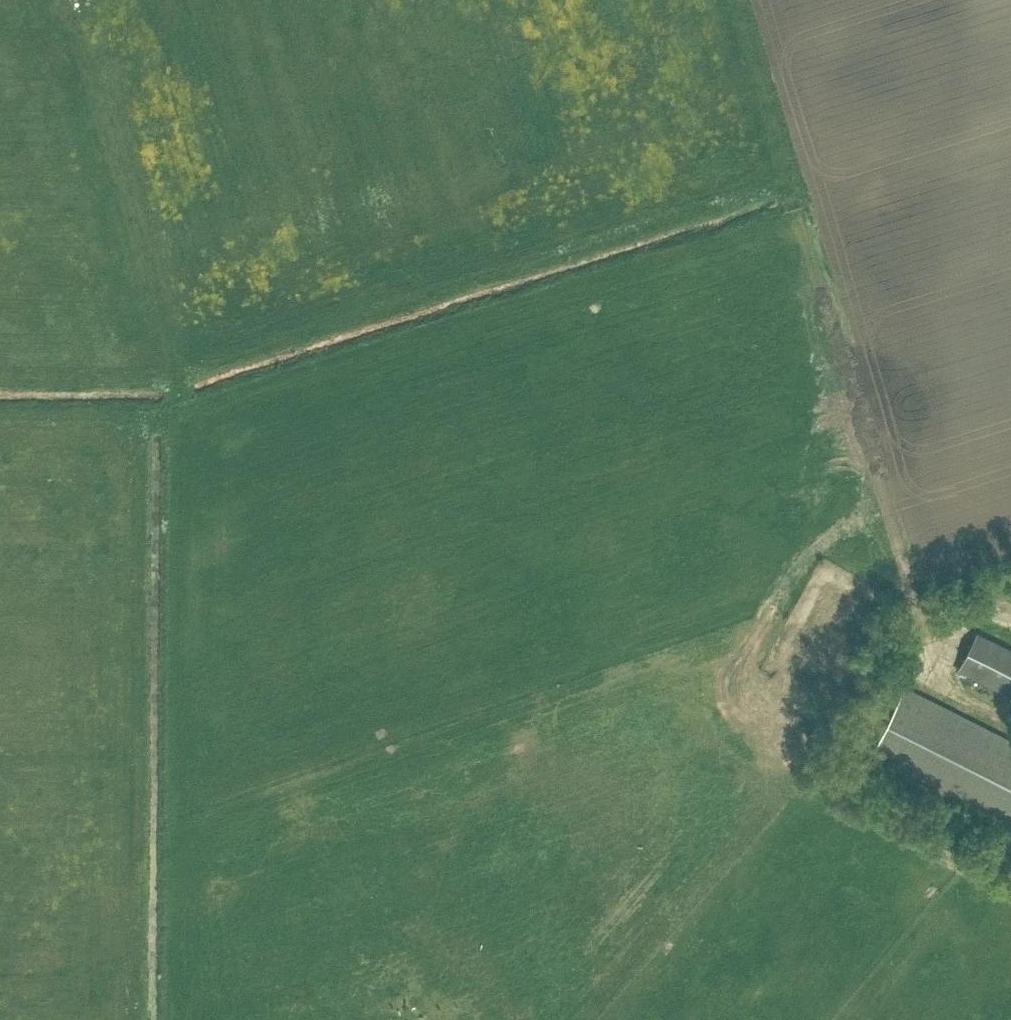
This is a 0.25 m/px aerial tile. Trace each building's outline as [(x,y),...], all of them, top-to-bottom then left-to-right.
[(978,630),(959,668),(1010,695),(1010,647),(978,630)] [(905,684),(869,756),(1010,828),(1010,738),(905,684)]
